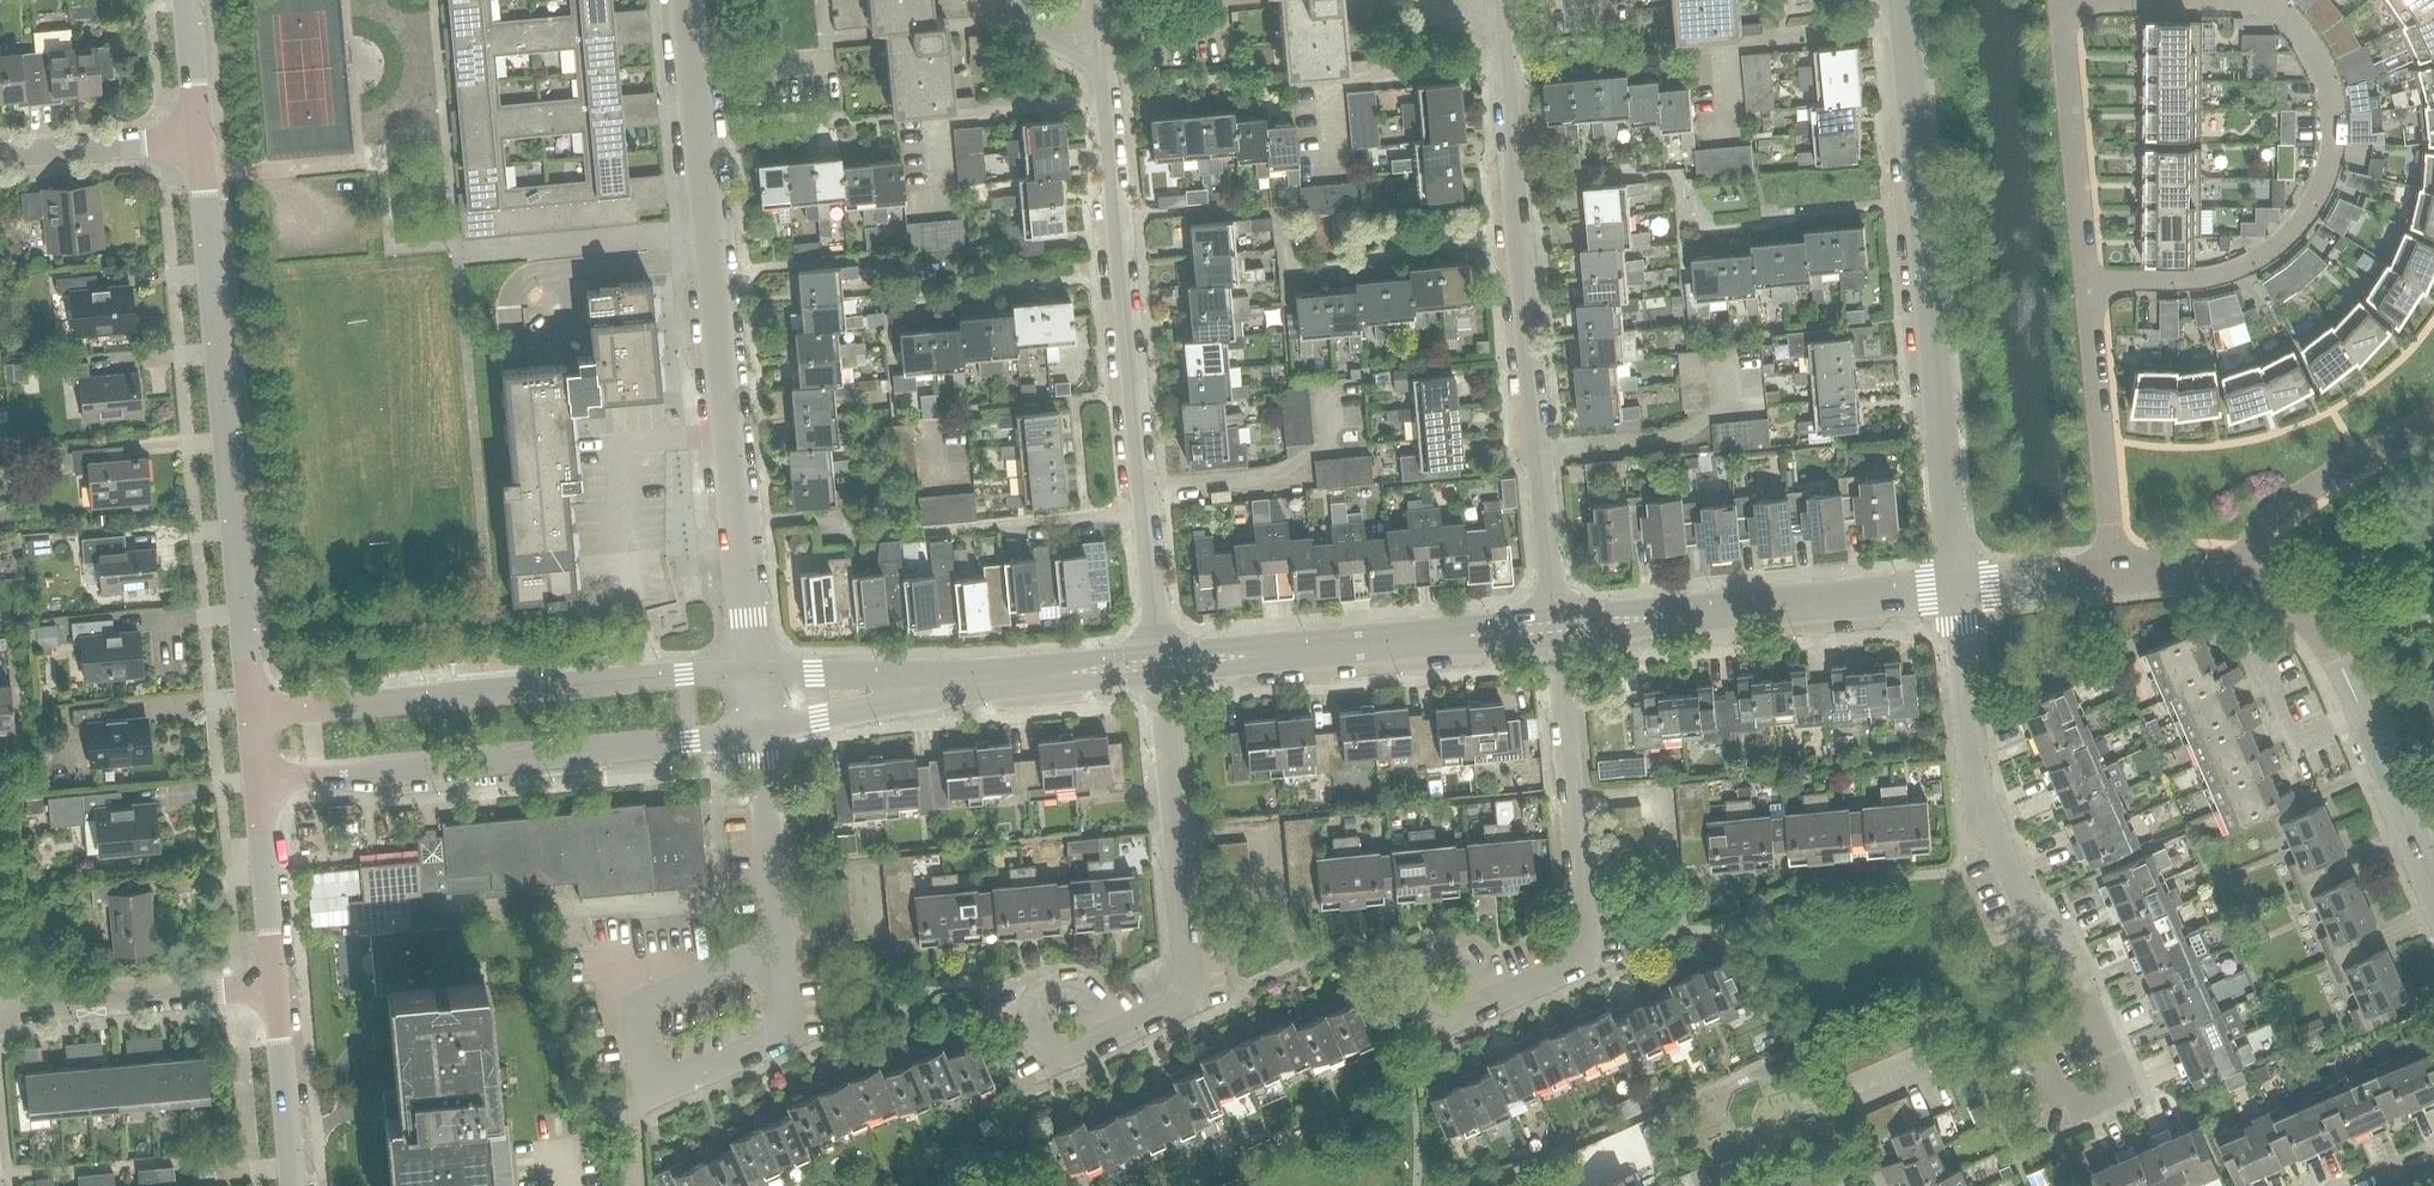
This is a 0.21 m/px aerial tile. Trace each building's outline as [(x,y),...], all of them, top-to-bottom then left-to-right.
[(489,0),(466,0),(447,2),(450,32),(444,33),(445,44),(532,36),(531,19),(491,22),(489,0)] [(531,19),(532,36),(620,27),(619,17),(613,17),(611,0),(569,0),(570,15),(531,19)] [(833,30),(881,26),(883,46),(890,57),(896,115),(948,110),(941,42),(947,41),(945,18),(967,16),(965,0),(830,0),(833,30)] [(1277,9),(1284,8),(1290,77),(1342,73),(1335,4),(1341,4),(1340,0),(1276,0),(1277,9)] [(1363,20),(1374,19),(1372,0),(1361,0),(1363,20)] [(1687,41),(1737,36),(1733,0),(1683,0),(1687,41)] [(2433,13),(2433,0),(2383,0),(2401,27),(2433,13)] [(99,17),(97,4),(97,3),(70,6),(71,20),(99,17)] [(2314,22),(2323,33),(2345,17),(2336,6),(2314,22)] [(2401,27),(2399,28),(2415,63),(2433,57),(2433,13),(2401,27)] [(2147,57),(2202,57),(2203,22),(2148,22),(2148,36),(2144,36),(2144,49),(2147,49),(2147,57)] [(1764,34),(1763,30),(1763,25),(1743,27),(1744,36),(1764,34)] [(573,49),(575,73),(617,70),(615,39),(621,38),(620,27),(532,36),(534,52),(573,49)] [(2337,59),(2361,47),(2354,34),(2330,45),(2337,59)] [(2276,35),(2253,35),(2252,52),(2276,52),(2276,35)] [(452,54),(455,85),(497,81),(495,56),(534,52),(532,36),(445,44),(446,55),(452,54)] [(968,37),(970,56),(980,55),(978,36),(968,37)] [(100,80),(114,79),(112,46),(73,49),(76,94),(101,92),(100,80)] [(1800,79),(1859,74),(1857,46),(1815,50),(1817,66),(1799,67),(1800,79)] [(2361,47),(2337,59),(2343,72),(2367,61),(2361,47)] [(34,52),(38,105),(61,103),(61,95),(76,94),(73,49),(34,52)] [(0,55),(0,101),(15,100),(16,107),(38,105),(34,52),(0,55)] [(1744,71),(1772,69),(1770,52),(1742,55),(1744,71)] [(2263,52),(2263,76),(2277,76),(2277,52),(2263,52)] [(2147,87),(2202,87),(2202,70),(2202,57),(2147,57),(2147,65),(2144,65),(2144,80),(2147,80),(2147,87)] [(1368,71),(1368,69),(1367,61),(1347,63),(1348,73),(1368,71)] [(2433,105),(2433,65),(2414,70),(2423,105),(2433,105)] [(1745,84),(1774,81),(1772,69),(1744,71),(1745,84)] [(538,102),(540,119),(627,110),(626,100),(620,100),(617,70),(575,73),(578,98),(538,102)] [(1853,102),(1862,101),(1859,74),(1800,79),(1801,91),(1819,89),(1820,104),(1853,102)] [(1629,84),(1630,84),(1629,75),(1601,78),(1606,137),(1618,136),(1616,119),(1631,117),(1629,84)] [(1601,78),(1574,81),(1578,122),(1593,121),(1595,138),(1606,137),(1601,78)] [(451,116),(452,127),(540,119),(538,102),(499,105),(497,81),(455,85),(458,115),(451,116)] [(1574,81),(1545,83),(1549,125),(1566,123),(1568,141),(1579,140),(1578,122),(1574,81)] [(1663,132),(1664,132),(1660,91),(1661,91),(1660,81),(1630,84),(1629,84),(1631,117),(1632,125),(1651,123),(1652,142),(1664,141),(1663,132)] [(1746,99),(1775,96),(1774,81),(1745,84),(1746,99)] [(1402,117),(1461,112),(1458,84),(1417,88),(1419,104),(1401,106),(1402,117)] [(2147,115),(2202,115),(2202,87),(2147,87),(2147,94),(2144,94),(2143,107),(2147,107),(2147,115)] [(1691,88),(1661,91),(1660,91),(1664,132),(1682,130),(1684,148),(1696,147),(1691,88)] [(1347,107),(1375,105),(1374,90),(1346,93),(1347,107)] [(1746,99),(1748,112),(1777,109),(1775,96),(1746,99)] [(2370,97),(2372,112),(2381,111),(2380,96),(2370,97)] [(974,108),(974,106),(974,98),(954,99),(954,109),(974,108)] [(2292,109),(2292,100),(2278,100),(2278,109),(2292,109)] [(1853,102),(1820,104),(1811,105),(1812,121),(1795,123),(1796,135),(1813,133),(1855,129),(1853,102)] [(1349,122),(1377,120),(1375,105),(1347,107),(1349,122)] [(2423,105),(2420,105),(2424,144),(2433,144),(2433,105),(2423,105)] [(581,132),(583,156),(625,152),(622,122),(628,121),(627,110),(540,119),(541,135),(581,132)] [(2383,125),(2381,111),(2372,112),(2373,126),(2383,125)] [(1455,141),(1464,140),(1461,112),(1402,117),(1403,130),(1421,128),(1422,142),(1422,143),(1455,141)] [(1221,155),(1235,154),(1236,154),(1233,122),(1234,122),(1233,113),(1205,115),(1211,174),(1223,173),(1221,155)] [(1205,115),(1178,117),(1182,158),(1198,157),(1199,175),(1211,174),(1205,115)] [(2147,139),(2202,139),(2202,115),(2147,115),(2147,122),(2143,122),(2143,135),(2147,135),(2147,139)] [(1184,176),(1182,158),(1178,117),(1150,120),(1154,161),(1170,159),(1172,177),(1184,176)] [(502,139),(541,135),(540,119),(452,127),(453,138),(460,137),(463,168),(504,164),(502,139)] [(1268,170),(1265,128),(1264,119),(1234,122),(1233,122),(1236,154),(1235,154),(1236,162),(1255,161),(1256,179),(1259,179),(1269,178),(1268,170)] [(2294,144),(2295,144),(2296,119),(2282,119),(2281,144),(2294,144)] [(1007,153),(1065,148),(1062,120),(1022,123),(1023,139),(1006,141),(1007,153)] [(1350,136),(1378,134),(1377,120),(1349,122),(1350,136)] [(1289,185),(1300,184),(1295,125),(1265,128),(1268,170),(1287,168),(1289,185)] [(954,143),(981,140),(980,127),(953,129),(954,143)] [(1855,129),(1813,133),(1815,151),(1798,153),(1799,164),(1858,159),(1855,129)] [(1350,136),(1352,149),(1380,146),(1378,134),(1350,136)] [(1759,140),(1760,152),(1769,151),(1769,139),(1759,140)] [(955,157),(983,154),(981,140),(954,143),(955,157)] [(1457,168),(1455,141),(1422,143),(1422,142),(1414,143),(1416,160),(1398,161),(1399,173),(1416,171),(1457,168)] [(2279,154),(2294,154),(2294,144),(2281,144),(2279,144),(2279,154)] [(1740,174),(1755,173),(1752,145),(1737,146),(1740,174)] [(1740,174),(1737,146),(1723,147),(1726,175),(1740,174)] [(1726,175),(1723,147),(1709,149),(1712,176),(1726,175)] [(1059,176),(1068,176),(1065,148),(1007,153),(1008,164),(1025,162),(1027,177),(1027,178),(1059,176)] [(2147,184),(2202,184),(2202,160),(2202,151),(2202,149),(2177,148),(2151,148),(2147,148),(2147,163),(2143,163),(2143,176),(2147,176),(2147,184)] [(1709,149),(1696,150),(1698,177),(1712,176),(1709,149)] [(2433,191),(2433,151),(2427,151),(2417,150),(2416,161),(2426,162),(2423,188),(2433,191)] [(585,181),(546,185),(548,202),(562,200),(576,199),(590,198),(605,196),(619,195),(635,193),(634,183),(628,183),(625,152),(583,156),(585,181)] [(957,171),(984,168),(983,154),(955,157),(957,171)] [(1580,154),(1570,154),(1570,168),(1581,167),(1580,154)] [(2368,175),(2372,176),(2382,179),(2386,162),(2371,158),(2368,175)] [(828,201),(843,200),(844,200),(841,167),(842,167),(841,159),(813,162),(818,219),(830,218),(828,201)] [(813,162),(786,164),(790,205),(805,204),(807,220),(818,219),(813,162)] [(901,162),(871,165),(877,223),(888,222),(887,205),(905,204),(901,162)] [(459,199),(460,210),(476,208),(490,207),(504,206),(519,204),(533,203),(547,202),(548,202),(546,185),(507,188),(504,164),(463,168),(465,198),(459,199)] [(791,222),(790,205),(786,164),(757,167),(761,208),(778,206),(780,223),(791,222)] [(865,224),(877,223),(871,165),(842,167),(841,167),(844,200),(843,200),(844,209),(864,207),(865,224)] [(957,171),(958,185),(986,182),(984,168),(957,171)] [(1460,198),(1457,168),(1416,171),(1418,189),(1401,191),(1402,203),(1460,198)] [(2368,192),(2372,176),(2368,175),(2349,171),(2345,185),(2368,192)] [(1211,183),(1211,174),(1202,175),(1203,184),(1211,183)] [(1220,182),(1219,174),(1211,174),(1211,183),(1220,182)] [(1002,208),(1021,206),(1061,203),(1059,176),(1027,178),(1027,177),(1018,178),(1020,195),(1001,197),(1002,207),(1002,208)] [(1269,178),(1259,179),(1260,188),(1269,187),(1269,178)] [(2271,207),(2281,207),(2285,208),(2285,179),(2271,179),(2271,207)] [(1345,211),(1358,210),(1355,182),(1342,183),(1345,211)] [(1342,183),(1328,184),(1331,212),(1345,211),(1342,183)] [(1586,189),(1589,219),(1630,215),(1628,197),(1646,195),(1645,183),(1586,189)] [(1328,184),(1314,186),(1317,213),(1331,212),(1328,184)] [(2146,213),(2202,213),(2202,184),(2147,184),(2147,192),(2143,192),(2143,205),(2147,205),(2146,213)] [(1314,186),(1300,187),(1302,215),(1317,213),(1314,186)] [(2433,235),(2433,191),(2423,188),(2415,186),(2410,209),(2406,223),(2433,235)] [(61,193),(60,191),(24,194),(26,221),(47,219),(50,250),(102,245),(97,190),(61,193)] [(1207,190),(1186,191),(1187,206),(1208,204),(1207,190)] [(1223,203),(1222,192),(1213,193),(1214,204),(1223,203)] [(635,193),(619,195),(622,225),(638,223),(635,193)] [(608,226),(622,225),(619,195),(605,196),(608,226)] [(593,228),(608,226),(605,196),(590,198),(593,228)] [(1001,197),(992,198),(993,208),(1002,207),(1001,197)] [(1183,197),(1170,198),(1170,207),(1184,205),(1183,197)] [(590,198),(576,199),(579,229),(593,228),(590,198)] [(2334,211),(2358,222),(2364,209),(2340,198),(2334,211)] [(565,230),(579,229),(576,199),(562,200),(565,230)] [(548,202),(547,202),(550,232),(565,230),(562,200),(548,202)] [(536,233),(550,232),(547,202),(533,203),(536,233)] [(522,234),(536,233),(533,203),(519,204),(522,234)] [(1004,227),(1005,238),(1007,259),(1045,255),(1043,235),(1064,233),(1061,203),(1021,206),(1022,225),(1004,227)] [(522,234),(519,204),(504,206),(507,236),(522,234)] [(493,237),(507,236),(504,206),(490,207),(493,237)] [(478,238),(493,237),(490,207),(476,208),(478,238)] [(2281,222),(2281,207),(2271,207),(2256,207),(2256,222),(2281,222)] [(478,238),(476,208),(460,210),(463,240),(478,238)] [(2146,241),(2196,242),(2196,237),(2201,237),(2202,213),(2146,213),(2146,220),(2143,220),(2143,233),(2146,233),(2146,241)] [(1589,219),(1592,249),(1624,247),(1651,244),(1650,232),(1632,234),(1630,215),(1589,219)] [(830,218),(818,219),(820,236),(831,235),(830,218)] [(950,247),(964,246),(961,219),(948,220),(950,247)] [(950,247),(948,220),(934,221),(937,248),(950,247)] [(1190,225),(1193,255),(1236,251),(1234,233),(1252,232),(1250,220),(1190,225)] [(937,248),(934,221),(920,223),(923,250),(937,248)] [(920,223),(906,224),(908,251),(923,250),(920,223)] [(2344,236),(2342,235),(2327,224),(2319,235),(2335,247),(2344,236)] [(1835,230),(1839,270),(1841,288),(1853,287),(1851,270),(1868,268),(1864,227),(1835,230)] [(2406,230),(2401,228),(2387,261),(2424,289),(2427,290),(2433,275),(2433,243),(2406,230)] [(1805,241),(1809,282),(1810,282),(1811,291),(1822,290),(1820,272),(1839,270),(1835,230),(1804,233),(1805,241)] [(2230,250),(2230,236),(2220,236),(2220,250),(2230,250)] [(1805,241),(1780,244),(1785,302),(1796,301),(1795,283),(1809,282),(1805,241)] [(2143,249),(2143,262),(2146,262),(2146,265),(2168,265),(2195,266),(2196,242),(2146,241),(2146,249),(2143,249)] [(805,244),(794,244),(795,260),(805,259),(805,244)] [(1756,287),(1757,287),(1772,285),(1774,303),(1785,302),(1780,244),(1751,246),(1752,254),(1753,254),(1756,287)] [(984,247),(971,248),(972,263),(985,262),(984,247)] [(1625,262),(1624,247),(1592,249),(1583,250),(1586,277),(1644,271),(1643,261),(1625,262)] [(2309,247),(2298,257),(2318,275),(2329,265),(2309,247)] [(1236,251),(1193,255),(1196,286),(1230,283),(1230,284),(1265,281),(1264,268),(1244,270),(1243,251),(1236,251)] [(1723,257),(1727,299),(1745,297),(1747,314),(1759,312),(1757,287),(1756,287),(1753,254),(1752,254),(1723,257)] [(1708,301),(1727,299),(1723,257),(1692,260),(1694,283),(1686,283),(1685,283),(1688,320),(1710,318),(1708,301)] [(2424,289),(2387,261),(2384,260),(2363,292),(2368,296),(2397,323),(2400,325),(2400,326),(2424,289)] [(1467,264),(1439,266),(1443,307),(1446,339),(1457,338),(1455,317),(1472,315),(1467,264)] [(1425,309),(1443,307),(1439,266),(1408,269),(1409,278),(1413,319),(1414,328),(1427,327),(1425,309)] [(2276,275),(2292,296),(2304,287),(2288,266),(2276,275)] [(798,272),(801,301),(842,298),(840,279),(858,278),(857,267),(798,272)] [(1644,271),(1586,277),(1588,303),(1629,300),(1627,286),(1645,284),(1644,271)] [(75,337),(134,331),(130,288),(97,291),(95,276),(56,280),(58,296),(71,295),(75,337)] [(1409,278),(1383,281),(1389,339),(1401,338),(1399,320),(1413,319),(1409,278)] [(510,478),(500,479),(511,602),(543,599),(544,605),(565,603),(564,594),(576,593),(566,489),(580,487),(579,472),(574,473),(569,410),(582,409),(582,413),(595,412),(601,405),(600,401),(661,395),(651,282),(617,285),(617,279),(595,281),(596,290),(585,291),(591,356),(561,359),(562,364),(500,370),(510,478)] [(1355,283),(1355,291),(1357,291),(1360,324),(1361,324),(1375,322),(1377,340),(1389,339),(1383,281),(1355,283)] [(1232,298),(1230,284),(1230,283),(1196,286),(1187,286),(1190,314),(1250,308),(1249,296),(1232,298)] [(1355,291),(1326,294),(1330,335),(1350,333),(1352,351),(1363,350),(1361,324),(1360,324),(1357,291),(1355,291)] [(1313,337),(1330,335),(1326,294),(1296,297),(1297,314),(1300,338),(1301,355),(1314,354),(1313,337)] [(2332,321),(2358,360),(2361,362),(2361,363),(2393,329),(2360,299),(2357,295),(2332,321)] [(1682,297),(1673,297),(1673,311),(1682,311),(1682,297)] [(836,329),(863,327),(862,315),(844,317),(842,298),(801,301),(804,331),(836,329)] [(1580,304),(1582,335),(1623,331),(1621,314),(1639,312),(1638,299),(1629,300),(1588,303),(1580,304)] [(2209,301),(2194,302),(2198,326),(2212,324),(2209,301)] [(1044,304),(1047,345),(1049,363),(1061,361),(1059,343),(1074,342),(1070,302),(1044,304)] [(2161,302),(2162,336),(2179,336),(2179,302),(2161,302)] [(1047,345),(1044,304),(1012,307),(1012,314),(1013,314),(1017,355),(1018,365),(1031,364),(1030,346),(1047,345)] [(2248,310),(2243,312),(2246,321),(2259,316),(2256,307),(2248,310)] [(1190,314),(1192,340),(1236,336),(1234,321),(1251,320),(1250,308),(1190,314)] [(1839,321),(1839,318),(1839,311),(1826,312),(1826,319),(1827,321),(1839,321)] [(2225,318),(2228,327),(2246,321),(2243,312),(2225,318)] [(882,325),(881,314),(868,315),(869,326),(882,325)] [(1012,314),(987,317),(992,376),(1004,375),(1003,357),(1017,355),(1013,314),(1012,314)] [(1297,314),(1287,315),(1290,339),(1300,338),(1297,314)] [(958,319),(959,327),(961,327),(964,360),(979,359),(981,377),(992,376),(987,317),(958,319)] [(2323,324),(2299,343),(2300,343),(2324,387),(2358,360),(2332,321),(2330,319),(2323,324)] [(959,327),(931,330),(934,372),(953,370),(954,387),(966,386),(964,360),(961,327),(959,327)] [(795,332),(798,361),(857,355),(856,343),(838,344),(836,329),(804,331),(795,332)] [(916,373),(934,372),(931,330),(899,333),(905,392),(917,391),(916,373)] [(1625,350),(1623,331),(1582,335),(1585,364),(1585,365),(1617,362),(1617,363),(1644,361),(1643,349),(1625,350)] [(1184,341),(1187,372),(1230,368),(1228,349),(1246,348),(1245,336),(1236,336),(1192,340),(1184,341)] [(1812,372),(1853,369),(1851,338),(1791,343),(1792,356),(1810,354),(1812,372)] [(2315,387),(2292,344),(2260,360),(2273,405),(2274,409),(2315,387)] [(1708,365),(1707,352),(1707,350),(1679,353),(1680,368),(1708,365)] [(857,355),(798,361),(800,387),(842,384),(840,369),(859,367),(857,355)] [(2273,405),(2260,360),(2259,358),(2223,370),(2231,419),(2273,405)] [(1619,379),(1617,363),(1617,362),(1585,365),(1585,364),(1576,365),(1579,394),(1620,390),(1638,388),(1637,377),(1619,379)] [(2180,367),(2177,414),(2177,418),(2223,411),(2216,362),(2180,367)] [(19,364),(7,364),(7,384),(20,383),(19,364)] [(83,423),(142,418),(138,375),(88,380),(87,364),(65,366),(67,388),(79,387),(83,423)] [(1775,364),(1765,364),(1765,375),(1776,374),(1775,364)] [(2133,414),(2177,414),(2180,367),(2180,365),(2141,364),(2140,374),(2136,373),(2134,384),(2134,386),(2137,387),(2133,414)] [(1709,379),(1708,365),(1680,368),(1681,382),(1709,379)] [(1231,386),(1230,368),(1187,372),(1190,401),(1223,398),(1223,399),(1250,397),(1249,385),(1231,386)] [(1426,368),(1393,371),(1394,380),(1427,377),(1426,368)] [(1360,369),(1350,369),(1350,378),(1361,378),(1360,369)] [(1853,369),(1812,372),(1794,374),(1795,386),(1813,384),(1815,403),(1856,399),(1853,369)] [(1416,408),(1456,405),(1453,374),(1427,377),(1394,380),(1395,392),(1414,390),(1416,408)] [(1681,382),(1682,395),(1710,392),(1709,379),(1681,382)] [(842,384),(800,387),(791,388),(794,419),(836,415),(834,397),(852,395),(851,383),(842,384)] [(1070,383),(1054,384),(1055,395),(1070,394),(1070,383)] [(1036,384),(1021,385),(1022,398),(1037,397),(1036,384)] [(1309,402),(1308,387),(1280,390),(1281,405),(1309,402)] [(1621,408),(1620,390),(1579,394),(1582,423),(1640,418),(1639,407),(1621,408)] [(1683,409),(1711,406),(1710,392),(1682,395),(1683,409)] [(1190,401),(1182,401),(1184,430),(1226,426),(1243,424),(1242,413),(1225,415),(1223,399),(1223,398),(1190,401)] [(1856,399),(1815,403),(1816,421),(1799,423),(1800,435),(1810,434),(1834,431),(1859,429),(1856,399)] [(1282,418),(1310,416),(1309,402),(1281,405),(1282,418)] [(1418,439),(1459,435),(1456,405),(1416,408),(1397,410),(1398,421),(1417,420),(1418,439)] [(1058,411),(1020,414),(1019,408),(983,411),(984,424),(999,423),(999,427),(1017,426),(1018,445),(1061,441),(1058,411)] [(1397,421),(1396,410),(1387,411),(1388,422),(1397,421)] [(836,415),(794,419),(797,448),(797,449),(830,446),(884,441),(883,431),(838,435),(836,415)] [(1284,432),(1311,429),(1310,416),(1282,418),(1284,432)] [(1772,446),(1770,418),(1754,419),(1757,447),(1772,446)] [(1757,447),(1754,419),(1740,421),(1743,449),(1757,447)] [(1743,449),(1740,421),(1726,422),(1729,450),(1743,449)] [(1729,450),(1726,422),(1713,423),(1716,451),(1729,450)] [(885,441),(912,438),(911,424),(884,427),(885,441)] [(1226,426),(1184,430),(1187,460),(1193,459),(1194,467),(1249,462),(1247,440),(1240,441),(1239,425),(1226,426)] [(1285,445),(1313,443),(1311,429),(1284,432),(1285,445)] [(1834,431),(1810,434),(1811,442),(1834,440),(1834,431)] [(1463,475),(1459,435),(1418,439),(1420,457),(1402,459),(1404,481),(1463,475)] [(886,455),(914,452),(912,438),(885,441),(886,455)] [(1021,475),(1063,472),(1061,441),(1018,445),(1001,446),(1002,457),(1019,456),(1021,475)] [(797,448),(788,449),(791,476),(833,472),(851,470),(850,460),(831,462),(830,446),(797,449),(797,448)] [(91,508),(149,503),(145,460),(108,463),(106,449),(72,452),(74,471),(88,470),(91,508)] [(984,451),(974,452),(975,462),(985,462),(984,451)] [(887,469),(915,466),(914,452),(886,455),(887,469)] [(1369,456),(1356,457),(1358,485),(1372,484),(1369,456)] [(1356,457),(1342,458),(1344,486),(1358,485),(1356,457)] [(1342,458),(1328,459),(1331,487),(1344,486),(1342,458)] [(1699,458),(1681,459),(1682,469),(1700,468),(1699,458)] [(1314,460),(1317,488),(1331,487),(1328,459),(1314,460)] [(889,483),(916,480),(915,466),(887,469),(889,483)] [(833,472),(791,476),(793,507),(853,501),(852,490),(834,492),(833,472)] [(1063,472),(1021,475),(1023,493),(1005,495),(1006,507),(1066,502),(1063,472)] [(1841,495),(1846,546),(1847,546),(1845,521),(1866,519),(1867,533),(1899,529),(1894,479),(1863,481),(1862,477),(1839,479),(1841,495)] [(1788,494),(1793,551),(1795,550),(1793,537),(1809,535),(1810,549),(1846,546),(1841,495),(1810,497),(1809,492),(1788,494)] [(962,522),(976,521),(974,493),(960,494),(962,522)] [(962,522),(960,494),(946,495),(948,523),(962,522)] [(1735,505),(1740,555),(1741,555),(1740,542),(1761,540),(1762,553),(1793,551),(1788,494),(1787,495),(1788,500),(1757,503),(1756,498),(1734,500),(1735,505)] [(948,523),(946,495),(932,496),(934,524),(948,523)] [(932,496),(918,497),(920,525),(934,524),(932,496)] [(1651,496),(1628,498),(1633,555),(1634,555),(1633,541),(1654,539),(1655,554),(1687,551),(1687,546),(1683,505),(1682,499),(1651,502),(1651,496)] [(1431,498),(1422,499),(1422,501),(1423,512),(1433,511),(1431,498)] [(1602,558),(1633,555),(1628,498),(1627,498),(1627,504),(1590,507),(1593,545),(1601,544),(1602,558)] [(1422,501),(1408,502),(1408,513),(1423,512),(1422,501)] [(1499,501),(1484,502),(1485,513),(1499,512),(1500,511),(1499,501)] [(1708,558),(1740,555),(1735,505),(1704,508),(1704,503),(1683,505),(1687,546),(1707,545),(1708,558)] [(1465,573),(1466,581),(1467,581),(1462,525),(1441,527),(1440,510),(1433,511),(1423,512),(1427,555),(1443,553),(1445,575),(1465,573)] [(1462,525),(1467,581),(1490,579),(1489,559),(1505,557),(1501,511),(1500,511),(1499,512),(1485,513),(1484,513),(1486,530),(1464,532),(1464,525),(1462,525)] [(1387,532),(1392,588),(1393,588),(1392,580),(1414,578),(1412,556),(1427,555),(1423,512),(1408,513),(1407,513),(1409,531),(1387,532)] [(1360,513),(1346,514),(1346,516),(1347,526),(1361,524),(1360,513)] [(107,524),(107,515),(97,515),(97,524),(107,524)] [(1346,516),(1332,518),(1333,527),(1347,526),(1346,516)] [(1313,586),(1314,594),(1315,594),(1312,546),(1311,539),(1289,541),(1288,524),(1271,526),(1275,569),(1290,567),(1292,588),(1313,586)] [(1367,569),(1368,590),(1392,588),(1387,532),(1385,533),(1386,539),(1367,541),(1365,524),(1361,524),(1347,526),(1351,570),(1367,569)] [(1234,546),(1239,601),(1240,601),(1239,593),(1261,591),(1259,570),(1275,569),(1271,526),(1255,527),(1256,544),(1234,546)] [(1312,546),(1315,594),(1338,592),(1336,572),(1351,570),(1347,526),(1333,527),(1331,527),(1333,544),(1312,546)] [(1203,530),(1194,531),(1194,539),(1204,538),(1203,530)] [(101,596),(157,590),(154,550),(126,552),(124,536),(82,540),(84,564),(98,563),(101,596)] [(1211,537),(1194,539),(1198,584),(1213,583),(1215,604),(1239,601),(1234,546),(1232,546),(1233,553),(1213,555),(1211,537)] [(50,554),(49,540),(26,542),(27,555),(50,554)] [(882,573),(852,576),(851,576),(855,617),(854,617),(854,623),(905,619),(902,578),(903,578),(901,560),(897,541),(882,543),(881,561),(882,573)] [(1059,605),(1110,600),(1105,542),(1084,544),(1085,555),(1055,557),(1054,558),(1059,605)] [(1009,610),(1059,605),(1054,558),(1055,557),(1054,546),(1033,548),(1034,559),(1003,562),(1003,565),(1004,565),(1009,610)] [(966,549),(954,550),(955,563),(967,562),(966,549)] [(830,572),(800,575),(804,621),(854,617),(855,617),(851,576),(852,576),(851,558),(829,560),(830,572)] [(954,581),(955,581),(953,562),(932,564),(933,576),(903,578),(902,578),(905,619),(906,626),(956,621),(958,621),(954,581)] [(1010,624),(1009,610),(1004,565),(1003,565),(983,567),(984,578),(955,581),(954,581),(958,621),(956,621),(957,629),(1010,624)] [(111,621),(71,624),(73,645),(81,644),(84,681),(143,676),(139,633),(113,635),(111,621)] [(58,647),(56,627),(36,628),(38,648),(58,647)] [(2217,664),(2203,633),(2201,629),(2140,656),(2160,702),(2165,699),(2224,834),(2267,815),(2297,802),(2293,791),(2281,796),(2270,772),(2282,767),(2279,759),(2280,758),(2277,754),(2273,747),(2261,752),(2251,727),(2262,722),(2259,714),(2260,714),(2258,709),(2257,709),(2254,702),(2242,707),(2231,682),(2243,677),(2234,657),(2217,664)] [(1900,676),(1899,662),(1884,664),(1885,671),(1866,673),(1870,714),(1889,712),(1890,720),(1918,717),(1914,675),(1900,676)] [(1847,675),(1846,667),(1831,669),(1833,684),(1820,685),(1824,726),(1852,723),(1851,716),(1870,714),(1866,673),(1847,675)] [(1807,686),(1806,671),(1790,673),(1791,680),(1771,682),(1775,723),(1795,721),(1796,728),(1824,726),(1820,685),(1807,686)] [(1754,683),(1753,676),(1738,678),(1739,692),(1725,693),(1726,700),(1730,735),(1758,732),(1758,724),(1775,723),(1771,682),(1754,683)] [(14,732),(10,685),(0,686),(0,733),(14,732)] [(2023,707),(2035,734),(2083,713),(2071,686),(2023,707)] [(1731,742),(1730,735),(1726,700),(1714,701),(1712,687),(1697,688),(1698,696),(1679,698),(1683,739),(1702,737),(1703,744),(1731,742)] [(1645,706),(1632,708),(1636,751),(1664,748),(1664,740),(1683,739),(1679,698),(1660,699),(1659,692),(1644,693),(1645,706)] [(1500,702),(1467,705),(1472,753),(1486,752),(1487,763),(1520,759),(1518,738),(1517,720),(1502,721),(1500,702)] [(1434,727),(1420,728),(1423,763),(1424,768),(1441,767),(1440,756),(1458,754),(1459,765),(1473,764),(1472,753),(1467,705),(1433,708),(1434,727)] [(114,706),(72,710),(73,726),(88,724),(92,766),(150,760),(146,718),(116,721),(114,706)] [(1406,725),(1404,707),(1370,710),(1375,756),(1376,767),(1391,766),(1390,755),(1409,753),(1410,764),(1423,763),(1420,728),(1420,724),(1406,725)] [(39,723),(46,723),(53,717),(52,708),(38,709),(39,723)] [(1339,732),(1326,733),(1329,771),(1358,768),(1357,758),(1375,756),(1370,710),(1337,713),(1339,732)] [(2035,734),(2047,760),(2094,739),(2083,713),(2035,734)] [(1329,771),(1326,733),(1311,734),(1309,715),(1276,719),(1282,775),(1303,773),(1329,771)] [(1536,718),(1517,720),(1518,738),(1538,736),(1536,718)] [(1243,732),(1229,733),(1234,780),(1251,778),(1250,768),(1269,766),(1270,776),(1282,775),(1276,719),(1242,722),(1243,732)] [(2163,736),(2157,720),(2147,724),(2154,740),(2163,736)] [(1105,745),(1104,735),(1071,738),(1075,786),(1076,795),(1090,794),(1089,784),(1109,782),(1109,792),(1124,791),(1120,743),(1105,745)] [(1075,786),(1071,738),(1037,741),(1038,760),(1025,761),(1029,800),(1057,797),(1056,788),(1075,786)] [(2047,760),(2058,786),(2106,765),(2094,739),(2047,760)] [(1011,762),(1010,744),(977,747),(981,793),(1001,791),(1002,802),(1029,800),(1025,761),(1011,762)] [(982,804),(981,793),(977,747),(942,750),(944,769),(930,770),(934,808),(950,807),(949,796),(969,794),(970,805),(982,804)] [(2157,756),(2160,764),(2166,762),(2162,753),(2157,756)] [(1645,757),(1636,758),(1600,761),(1601,778),(1638,775),(1647,774),(1645,757)] [(934,808),(930,770),(929,770),(930,775),(916,776),(914,758),(880,761),(884,808),(885,817),(899,816),(898,807),(918,805),(919,814),(935,813),(934,808)] [(849,782),(834,784),(838,822),(865,820),(864,809),(884,808),(880,761),(847,764),(849,782)] [(2058,786),(2070,813),(2117,792),(2106,765),(2058,786)] [(1676,785),(1677,799),(1707,796),(1705,782),(1676,785)] [(1893,788),(1900,853),(1932,850),(1927,803),(1908,805),(1906,787),(1893,788)] [(1738,802),(1751,801),(1750,788),(1737,790),(1738,802)] [(1900,853),(1893,788),(1880,790),(1882,808),(1863,809),(1863,812),(1868,856),(1900,853)] [(2070,813),(2081,839),(2129,818),(2117,792),(2070,813)] [(121,793),(80,796),(51,799),(52,823),(97,820),(99,855),(157,851),(153,805),(122,808),(121,793)] [(1868,856),(1863,812),(1849,814),(1849,810),(1830,812),(1829,794),(1816,795),(1822,860),(1854,858),(1854,857),(1868,856)] [(1822,860),(1816,795),(1802,797),(1804,814),(1786,816),(1786,820),(1789,849),(1790,863),(1822,860)] [(1677,799),(1679,812),(1708,810),(1707,796),(1677,799)] [(41,799),(27,800),(29,814),(42,813),(41,799)] [(699,799),(442,822),(447,877),(490,873),(492,889),(578,882),(579,900),(707,889),(699,799)] [(1496,825),(1495,826),(1501,890),(1533,887),(1529,839),(1510,841),(1509,824),(1513,816),(1512,801),(1494,802),(1496,825)] [(1789,849),(1786,820),(1771,821),(1771,818),(1752,819),(1751,801),(1737,803),(1744,868),(1776,865),(1774,850),(1789,849)] [(2293,847),(2335,829),(2325,804),(2303,814),(2297,802),(2267,815),(2276,837),(2287,833),(2293,847)] [(1709,823),(1710,835),(1712,849),(1713,863),(1714,870),(1744,868),(1737,803),(1725,804),(1726,821),(1709,823)] [(1611,811),(1612,825),(1643,822),(1642,808),(1611,811)] [(1709,822),(1708,810),(1679,812),(1680,825),(1709,822)] [(2140,845),(2129,818),(2081,839),(2093,866),(2140,845)] [(1312,834),(1311,820),(1282,822),(1283,837),(1312,834)] [(1612,825),(1613,838),(1644,835),(1643,822),(1612,825)] [(1680,825),(1681,838),(1710,835),(1709,823),(1709,822),(1680,825)] [(1465,846),(1465,849),(1468,879),(1470,894),(1501,890),(1495,826),(1482,827),(1484,844),(1465,846)] [(2329,860),(2346,853),(2335,829),(2293,847),(2299,861),(2289,866),(2298,888),(2334,872),(2329,860)] [(1456,880),(1468,879),(1465,849),(1453,850),(1453,847),(1434,848),(1432,831),(1419,832),(1425,897),(1457,894),(1456,880)] [(1389,853),(1390,856),(1393,887),(1394,901),(1425,897),(1419,832),(1407,834),(1408,851),(1389,853)] [(1283,837),(1284,850),(1313,847),(1312,834),(1283,837)] [(1613,838),(1614,849),(1645,846),(1644,835),(1613,838)] [(1681,838),(1682,852),(1712,849),(1710,835),(1681,838)] [(1098,838),(1100,861),(1106,927),(1137,924),(1133,875),(1114,877),(1113,860),(1112,860),(1117,855),(1116,838),(1098,838)] [(1357,838),(1345,839),(1351,905),(1382,902),(1381,888),(1393,887),(1390,856),(1378,857),(1377,854),(1359,856),(1357,838)] [(1319,900),(1319,908),(1351,905),(1345,839),(1332,840),(1334,858),(1315,860),(1316,873),(1317,886),(1319,900)] [(838,853),(857,851),(856,840),(837,842),(838,853)] [(1218,846),(1219,860),(1248,857),(1246,844),(1218,846)] [(1066,846),(1053,847),(1054,865),(1068,864),(1066,846)] [(1614,849),(1615,862),(1646,860),(1645,846),(1614,849)] [(1315,860),(1313,847),(1284,850),(1286,863),(1315,860)] [(1713,863),(1712,849),(1682,852),(1684,865),(1713,863)] [(2104,874),(2116,901),(2163,880),(2152,854),(2104,874)] [(881,859),(882,873),(912,870),(911,856),(881,859)] [(1219,860),(1220,873),(1249,870),(1248,857),(1219,860)] [(352,937),(371,935),(411,930),(408,897),(422,896),(419,860),(360,866),(363,899),(349,901),(352,937)] [(1286,863),(1287,876),(1316,873),(1315,860),(1286,863)] [(1615,862),(1616,874),(1617,875),(1647,873),(1646,860),(1615,862)] [(1069,882),(1073,917),(1074,930),(1106,927),(1100,861),(1087,862),(1088,880),(1069,882)] [(1035,866),(1021,868),(1028,934),(1059,931),(1058,918),(1073,917),(1069,882),(1069,885),(1055,887),(1055,883),(1036,885),(1035,866)] [(990,889),(991,893),(994,923),(995,938),(1028,934),(1021,868),(1009,869),(1010,887),(990,889)] [(882,873),(884,886),(913,883),(912,870),(882,873)] [(2325,920),(2367,901),(2356,877),(2339,884),(2334,872),(2298,888),(2308,910),(2318,905),(2325,920)] [(1287,876),(1288,889),(1317,886),(1316,873),(1287,876)] [(957,874),(944,875),(950,942),(982,939),(980,925),(994,923),(991,893),(978,894),(977,891),(959,892),(957,874)] [(914,896),(916,910),(917,923),(918,936),(919,945),(950,942),(944,875),(931,876),(932,895),(914,896)] [(2257,901),(2247,878),(2235,883),(2245,906),(2257,901)] [(847,879),(817,882),(818,895),(848,892),(847,879)] [(2127,928),(2175,907),(2163,880),(2116,901),(2127,928)] [(106,904),(111,955),(158,950),(153,893),(130,895),(129,881),(91,884),(93,905),(106,904)] [(914,896),(913,883),(884,886),(885,899),(914,896)] [(1221,887),(1223,900),(1251,897),(1250,884),(1221,887)] [(1288,889),(1289,901),(1290,903),(1319,900),(1317,886),(1288,889)] [(818,895),(819,908),(850,905),(848,892),(818,895)] [(885,899),(886,913),(916,910),(914,896),(885,899)] [(2360,933),(2377,925),(2367,901),(2325,920),(2331,934),(2320,938),(2330,961),(2366,945),(2360,933)] [(851,919),(850,905),(819,908),(821,922),(851,919)] [(2127,928),(2139,954),(2186,933),(2175,907),(2127,928)] [(886,913),(888,926),(917,923),(916,910),(886,913)] [(821,922),(822,934),(852,932),(851,919),(821,922)] [(2270,940),(2261,920),(2250,925),(2259,945),(2270,940)] [(918,936),(917,923),(888,926),(889,939),(918,936)] [(481,1114),(495,1113),(483,982),(467,984),(453,985),(448,926),(411,930),(371,935),(376,993),(391,992),(403,1118),(389,1120),(395,1185),(488,1185),(481,1114)] [(2150,980),(2198,960),(2211,954),(2200,930),(2187,935),(2186,933),(2139,954),(2150,980)] [(822,934),(823,947),(823,948),(853,945),(852,932),(822,934)] [(36,948),(35,940),(28,941),(29,949),(36,948)] [(2356,992),(2398,974),(2388,949),(2371,957),(2366,945),(2330,961),(2339,982),(2350,977),(2356,992)] [(1709,959),(1699,964),(1722,1016),(1723,1016),(1719,1008),(1734,1002),(1737,1009),(1752,1003),(1733,958),(1713,967),(1709,959)] [(2209,986),(2198,960),(2150,980),(2162,1007),(2209,986)] [(1722,1016),(1699,964),(1698,964),(1701,972),(1683,980),(1679,972),(1668,977),(1695,1037),(1696,1037),(1689,1021),(1703,1015),(1707,1023),(1722,1016)] [(467,984),(483,982),(482,968),(466,969),(467,984)] [(2392,1005),(2409,998),(2398,974),(2356,992),(2362,1006),(2352,1010),(2362,1033),(2397,1018),(2392,1005)] [(1652,993),(1641,998),(1665,1050),(1662,1042),(1676,1036),(1680,1043),(1695,1037),(1668,977),(1674,993),(1656,1001),(1652,993)] [(2162,1007),(2173,1033),(2221,1013),(2209,986),(2162,1007)] [(2256,991),(2247,995),(2249,999),(2258,996),(2256,991)] [(1665,1050),(1641,998),(1644,1006),(1625,1014),(1622,1006),(1611,1011),(1631,1056),(1646,1049),(1650,1057),(1665,1050)] [(1359,1052),(1374,1046),(1354,1001),(1335,1010),(1331,1002),(1320,1007),(1343,1059),(1344,1059),(1341,1051),(1355,1045),(1359,1052)] [(1301,1015),(1290,1020),(1310,1065),(1325,1058),(1329,1066),(1343,1059),(1320,1007),(1323,1015),(1304,1023),(1301,1015)] [(1588,1012),(1578,1016),(1601,1069),(1601,1068),(1598,1061),(1613,1054),(1616,1062),(1631,1056),(1611,1011),(1592,1020),(1588,1012)] [(2173,1033),(2185,1060),(2232,1039),(2221,1013),(2173,1033)] [(1601,1069),(1578,1016),(1577,1017),(1580,1024),(1561,1033),(1558,1025),(1547,1030),(1570,1082),(1571,1082),(1568,1074),(1582,1068),(1586,1075),(1601,1069)] [(1903,1018),(1890,1024),(1902,1051),(1915,1045),(1903,1018)] [(2323,1033),(2317,1019),(2296,1029),(2302,1042),(2323,1033)] [(1295,1071),(1310,1065),(1290,1020),(1271,1029),(1267,1021),(1257,1026),(1280,1078),(1277,1070),(1291,1064),(1295,1071)] [(1890,1024),(1877,1029),(1889,1057),(1902,1051),(1890,1024)] [(1237,1034),(1226,1039),(1249,1091),(1250,1091),(1247,1083),(1261,1077),(1265,1085),(1280,1078),(1257,1026),(1256,1026),(1259,1034),(1240,1042),(1237,1034)] [(1877,1029),(1864,1035),(1876,1062),(1889,1057),(1877,1029)] [(1528,1038),(1517,1043),(1540,1095),(1541,1095),(1537,1087),(1552,1081),(1555,1089),(1570,1082),(1547,1030),(1546,1030),(1550,1038),(1531,1046),(1528,1038)] [(187,1047),(205,1045),(204,1032),(186,1033),(187,1047)] [(2402,1055),(2422,1103),(2433,1097),(2433,1056),(2428,1043),(2423,1032),(2397,1044),(2402,1055)] [(1864,1035),(1851,1041),(1863,1068),(1876,1062),(1864,1035)] [(144,1037),(145,1050),(162,1048),(161,1036),(144,1037)] [(127,1051),(145,1050),(144,1037),(126,1039),(127,1051)] [(1249,1091),(1226,1039),(1225,1039),(1229,1047),(1210,1055),(1207,1047),(1196,1052),(1222,1112),(1223,1112),(1216,1097),(1231,1090),(1234,1098),(1249,1091)] [(2237,1050),(2232,1039),(2185,1060),(2196,1086),(2257,1060),(2250,1044),(2237,1050)] [(83,1043),(85,1055),(102,1054),(101,1041),(83,1043)] [(1851,1041),(1838,1047),(1850,1074),(1863,1068),(1851,1041)] [(67,1057),(85,1055),(83,1043),(66,1045),(67,1057)] [(952,1044),(942,1048),(961,1093),(977,1086),(980,1094),(995,1087),(976,1043),(956,1051),(952,1044)] [(1540,1095),(1517,1043),(1516,1043),(1519,1051),(1501,1059),(1497,1051),(1487,1056),(1513,1116),(1514,1116),(1507,1100),(1521,1094),(1525,1102),(1540,1095)] [(42,1060),(41,1046),(24,1048),(25,1062),(42,1060)] [(1850,1074),(1838,1047),(1824,1052),(1836,1080),(1850,1074)] [(961,1093),(942,1048),(922,1057),(919,1049),(908,1054),(931,1106),(932,1106),(929,1098),(943,1092),(946,1099),(961,1093)] [(1180,1068),(1169,1073),(1196,1133),(1190,1118),(1204,1111),(1207,1119),(1222,1112),(1196,1052),(1195,1052),(1202,1068),(1183,1076),(1180,1068)] [(889,1062),(878,1067),(898,1112),(913,1105),(916,1112),(931,1106),(908,1054),(907,1054),(911,1062),(892,1070),(889,1062)] [(2396,1114),(2422,1103),(2402,1055),(2375,1066),(2396,1114)] [(1470,1072),(1460,1077),(1483,1129),(1480,1121),(1495,1115),(1498,1123),(1513,1116),(1487,1056),(1486,1056),(1493,1072),(1474,1080),(1470,1072)] [(180,1104),(211,1101),(207,1058),(177,1061),(180,1104)] [(150,1107),(180,1104),(177,1061),(146,1063),(150,1107)] [(120,1110),(150,1107),(146,1063),(116,1066),(120,1110)] [(2266,1065),(2253,1071),(2258,1083),(2272,1077),(2266,1065)] [(89,1112),(120,1110),(116,1066),(86,1069),(89,1112)] [(2375,1066),(2349,1078),(2370,1125),(2396,1114),(2375,1066)] [(858,1075),(855,1068),(844,1072),(867,1125),(868,1125),(865,1117),(879,1110),(883,1118),(898,1112),(878,1067),(858,1075)] [(59,1115),(89,1112),(86,1069),(55,1072),(59,1115)] [(55,1072),(25,1074),(29,1118),(59,1115),(55,1072)] [(825,1081),(814,1086),(837,1138),(838,1138),(834,1130),(849,1124),(852,1132),(867,1125),(844,1072),(843,1073),(847,1080),(828,1089),(825,1081)] [(1142,1094),(1165,1147),(1166,1146),(1163,1139),(1177,1132),(1181,1140),(1196,1133),(1169,1073),(1168,1073),(1175,1089),(1156,1097),(1153,1089),(1142,1094)] [(1665,1094),(1661,1084),(1657,1075),(1645,1081),(1649,1090),(1653,1100),(1665,1094)] [(1468,1136),(1483,1129),(1460,1077),(1459,1077),(1462,1085),(1443,1093),(1440,1086),(1429,1090),(1449,1135),(1464,1128),(1468,1136)] [(2349,1078),(2323,1089),(2343,1137),(2370,1125),(2349,1078)] [(837,1138),(814,1086),(813,1086),(817,1094),(798,1102),(794,1094),(784,1099),(810,1159),(811,1159),(804,1144),(819,1137),(822,1145),(837,1138)] [(2317,1148),(2343,1137),(2323,1089),(2296,1101),(2317,1148)] [(1123,1102),(1112,1107),(1135,1160),(1136,1160),(1132,1152),(1147,1145),(1150,1153),(1165,1147),(1142,1094),(1141,1094),(1145,1102),(1126,1110),(1123,1102)] [(1907,1096),(1893,1102),(1905,1129),(1919,1123),(1907,1096)] [(1642,1110),(1636,1097),(1618,1104),(1624,1118),(1642,1110)] [(768,1115),(757,1120),(780,1172),(781,1172),(777,1164),(792,1158),(795,1166),(810,1159),(784,1099),(783,1099),(790,1115),(771,1123),(768,1115)] [(2296,1101),(2270,1112),(2291,1160),(2317,1148),(2296,1101)] [(1892,1135),(1905,1129),(1893,1102),(1880,1108),(1892,1135)] [(1120,1166),(1135,1160),(1112,1107),(1111,1108),(1114,1115),(1096,1123),(1092,1116),(1081,1120),(1101,1165),(1116,1159),(1120,1166)] [(1879,1141),(1881,1140),(1892,1135),(1880,1108),(1867,1114),(1879,1141)] [(2270,1112),(2243,1124),(2264,1171),(2291,1160),(2270,1112)] [(1866,1147),(1872,1144),(1879,1141),(1867,1114),(1854,1120),(1866,1147)] [(1344,1119),(1336,1122),(1342,1135),(1349,1132),(1344,1119)] [(780,1172),(757,1120),(756,1120),(760,1128),(741,1136),(737,1128),(727,1133),(750,1185),(751,1185),(747,1178),(762,1171),(765,1179),(780,1172)] [(1059,1121),(1048,1126),(1067,1171),(1083,1164),(1086,1172),(1101,1165),(1081,1120),(1062,1129),(1059,1121)] [(1315,1121),(1301,1127),(1307,1142),(1321,1136),(1315,1121)] [(1894,1135),(1903,1157),(1906,1161),(1937,1148),(1945,1145),(1935,1121),(1918,1128),(1917,1125),(1894,1135)] [(1693,1125),(1684,1122),(1679,1135),(1688,1139),(1693,1125)] [(2264,1171),(2243,1124),(2217,1135),(2238,1183),(2264,1171)] [(487,1127),(492,1185),(513,1185),(507,1125),(487,1127)] [(2173,1138),(2194,1185),(2220,1174),(2200,1126),(2173,1138)] [(1280,1130),(1271,1134),(1279,1152),(1288,1148),(1280,1130)] [(700,1154),(714,1185),(750,1185),(727,1133),(726,1134),(733,1149),(714,1157),(711,1149),(700,1154)] [(1489,1144),(1484,1134),(1479,1137),(1484,1146),(1489,1144)] [(1553,1137),(1547,1139),(1545,1144),(1548,1150),(1557,1146),(1553,1137)] [(2147,1149),(2162,1185),(2193,1185),(2194,1185),(2173,1138),(2147,1149)] [(1872,1144),(1878,1157),(1887,1153),(1881,1140),(1879,1141),(1872,1144)] [(979,1141),(969,1146),(976,1159),(986,1154),(979,1141)] [(1255,1145),(1245,1150),(1251,1161),(1261,1156),(1255,1145)] [(1948,1174),(1937,1148),(1906,1161),(1903,1157),(1882,1166),(1889,1184),(1907,1176),(1911,1185),(1929,1178),(1930,1182),(1948,1174)] [(998,1149),(991,1153),(995,1161),(1003,1157),(998,1149)] [(2131,1185),(2162,1185),(2147,1149),(2120,1161),(2131,1185)] [(667,1168),(654,1174),(655,1177),(659,1185),(714,1185),(700,1154),(699,1154),(703,1162),(684,1171),(680,1163),(667,1168)] [(2093,1172),(2099,1185),(2131,1185),(2120,1161),(2093,1172)] [(216,1164),(198,1165),(199,1177),(216,1176),(216,1164)] [(175,1180),(173,1167),(156,1169),(157,1182),(175,1180)] [(1961,1168),(1948,1174),(1930,1182),(1929,1178),(1911,1185),(1909,1185),(1968,1185),(1961,1168)] [(157,1182),(156,1169),(138,1170),(139,1184),(157,1182)] [(1823,1185),(1816,1169),(1793,1179),(1795,1183),(1787,1185),(1823,1185)] [(932,1177),(937,1185),(948,1185),(951,1184),(944,1171),(932,1177)] [(1220,1185),(1221,1185),(1257,1185),(1251,1172),(1220,1185)] [(97,1185),(115,1185),(114,1173),(96,1174),(97,1185)] [(96,1174),(78,1176),(79,1185),(97,1185),(96,1174)] [(1604,1185),(1628,1185),(1624,1177),(1604,1185)]
